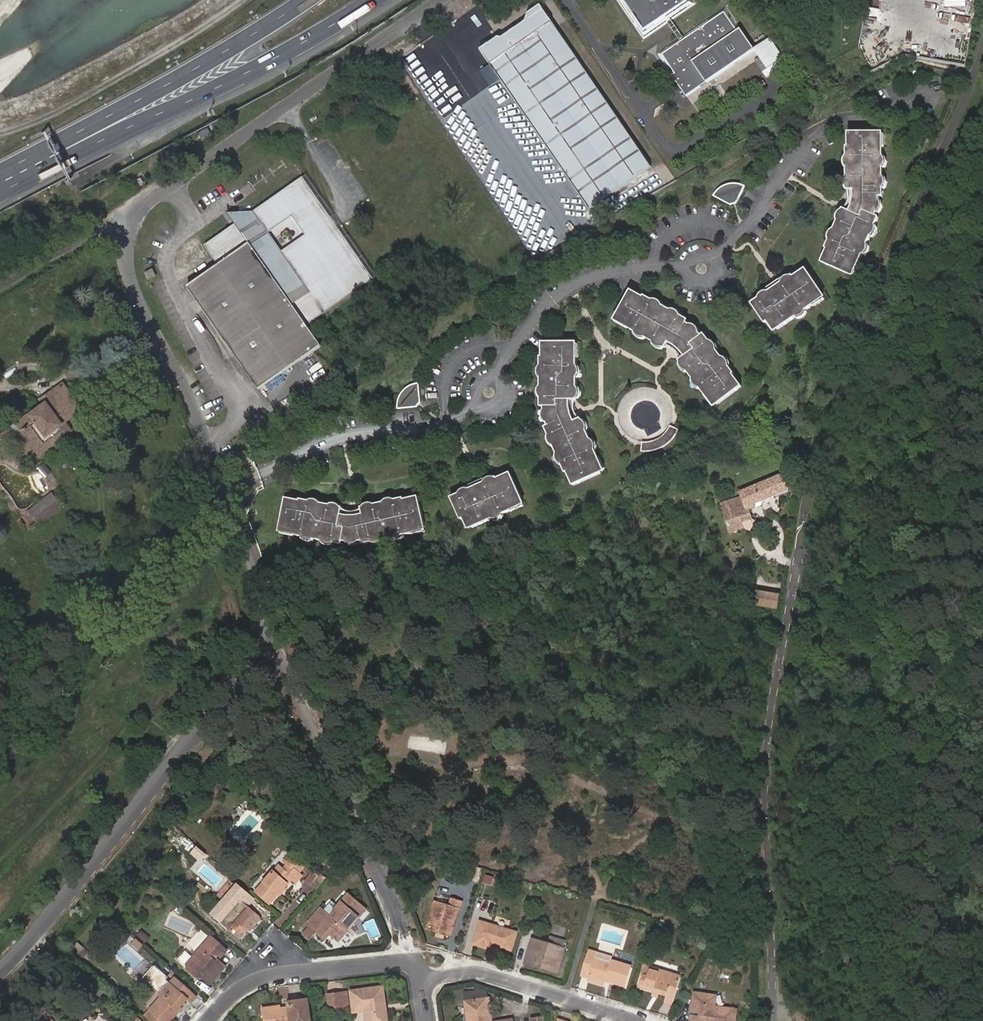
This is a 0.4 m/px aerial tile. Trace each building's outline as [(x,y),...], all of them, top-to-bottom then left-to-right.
[(695,4),(692,0),(617,0),(643,39),(667,23),(680,43),(663,55),(675,74),(672,76),(686,96),(755,50),(754,49),(740,29),(737,31),(725,12),(685,40),(671,20),(695,4)] [(481,50),(590,209),(651,167),(541,6),(528,15),(527,21),(503,39),(500,37),(481,50)] [(783,58),(770,38),(754,49),(755,50),(760,57),(768,69),(783,58)] [(768,69),(760,57),(755,61),(766,77),(787,63),(783,58),(768,69)] [(880,134),(849,134),(849,149),(848,149),(848,191),(855,191),(856,199),(851,213),(844,210),(826,249),(828,249),(822,263),(850,276),(856,262),(859,264),(880,218),(878,217),(882,199),(884,199),(884,149),(880,149),(880,134)] [(737,204),(744,186),(723,178),(716,196),(737,204)] [(306,180),(256,214),(230,217),(237,227),(206,248),(220,269),(189,289),(260,392),(323,349),(309,329),(377,283),(306,180)] [(859,264),(856,262),(850,276),(853,277),(859,264)] [(145,272),(148,279),(154,276),(151,269),(145,272)] [(794,277),(753,305),(766,325),(768,323),(775,333),(826,298),(807,270),(794,278),(794,277)] [(631,292),(617,318),(626,324),(630,326),(628,329),(666,350),(669,343),(676,347),(681,351),(685,357),(679,362),(706,396),(709,394),(718,406),(742,387),(733,375),(734,374),(707,340),(705,342),(682,321),(683,319),(659,305),(645,298),(644,299),(631,292)] [(617,318),(615,322),(623,326),(628,329),(630,326),(626,324),(617,318)] [(574,354),(574,343),(544,343),(544,358),(543,358),(542,401),(545,401),(552,432),(549,433),(566,473),(568,472),(574,486),(601,474),(595,460),(599,459),(582,419),(575,422),(572,415),(570,409),(570,401),(578,401),(578,358),(574,358),(574,354)] [(63,422),(79,410),(62,384),(39,400),(42,404),(27,415),(0,435),(0,438),(1,439),(12,431),(16,436),(22,433),(31,445),(37,455),(66,434),(59,425),(63,422)] [(403,387),(402,404),(419,406),(420,388),(403,387)] [(709,394),(706,396),(715,408),(718,406),(709,394)] [(69,431),(63,422),(59,425),(66,434),(69,431)] [(647,443),(642,443),(642,452),(647,452),(653,452),(658,450),(663,447),(668,444),(672,440),(676,436),(678,431),(670,427),(668,431),(666,434),(663,437),(659,440),(655,441),(651,443),(647,443)] [(22,433),(16,436),(26,449),(31,445),(22,433)] [(599,459),(595,460),(601,474),(605,473),(599,459)] [(510,508),(523,502),(511,474),(497,480),(497,479),(452,498),(461,520),(463,519),(468,530),(511,511),(510,508)] [(788,490),(783,475),(741,492),(742,497),(722,503),(730,532),(745,527),(750,529),(753,523),(748,509),(754,507),(753,505),(788,490)] [(39,526),(61,509),(50,494),(27,511),(39,526)] [(295,532),(294,536),(343,545),(344,543),(363,543),(363,545),(412,534),(411,531),(426,527),(424,520),(419,497),(408,500),(404,501),(404,499),(363,509),(364,516),(357,518),(349,517),(341,516),(343,509),(316,503),(301,500),(301,502),(286,499),(282,523),(280,529),(295,532)] [(523,502),(510,508),(511,511),(525,505),(523,502)] [(751,591),(749,603),(777,608),(779,596),(751,591)] [(299,874),(304,868),(290,856),(284,862),(287,865),(283,870),(279,866),(256,892),(270,904),(292,880),(296,883),(302,877),(299,874)] [(314,870),(304,882),(315,891),(325,879),(314,870)] [(494,878),(486,876),(484,883),(492,885),(494,878)] [(324,912),(321,910),(308,925),(309,926),(318,934),(326,942),(333,935),(339,941),(366,910),(349,895),(338,908),(330,917),(324,912)] [(449,907),(435,902),(428,925),(432,932),(437,934),(445,936),(452,938),(461,910),(463,903),(452,900),(449,907)] [(254,914),(240,901),(221,922),(241,940),(249,931),(243,926),(254,914)] [(332,903),(324,912),(330,917),(338,908),(332,903)] [(518,933),(481,922),(474,944),(492,950),(493,946),(512,952),(518,933)] [(309,926),(301,935),(310,942),(318,934),(309,926)] [(139,933),(136,937),(145,945),(149,941),(139,933)] [(540,962),(558,968),(566,942),(550,937),(548,945),(533,940),(526,963),(538,967),(540,962)] [(207,984),(223,967),(216,961),(224,951),(209,938),(190,959),(185,965),(186,969),(195,978),(200,978),(207,984)] [(135,939),(130,944),(137,950),(142,944),(135,939)] [(185,949),(177,956),(182,961),(189,955),(185,949)] [(598,953),(588,950),(580,974),(589,977),(588,981),(604,985),(606,981),(625,987),(631,967),(611,961),(610,964),(596,960),(598,953)] [(556,973),(558,968),(540,962),(538,967),(556,973)] [(146,982),(156,970),(153,967),(143,979),(146,982)] [(680,977),(646,967),(640,988),(668,996),(666,1003),(672,1005),(680,977)] [(185,999),(190,1003),(194,998),(174,979),(168,985),(163,981),(166,978),(156,970),(146,982),(160,994),(159,995),(159,996),(161,997),(149,1010),(161,1020),(169,1020),(178,1011),(176,1009),(185,999)] [(382,1002),(380,987),(349,991),(351,1007),(362,1005),(363,1011),(364,1020),(380,1020),(377,1003),(382,1002)] [(487,998),(487,991),(474,987),(464,988),(466,1001),(487,998)] [(345,992),(337,993),(340,1009),(347,1008),(345,992)] [(340,1009),(337,993),(327,994),(329,1010),(340,1009)] [(695,993),(693,1012),(701,1013),(701,1018),(692,1017),(691,1020),(735,1020),(736,1011),(715,1008),(716,996),(695,993)] [(487,998),(466,1001),(468,1020),(490,1020),(487,998)] [(304,1000),(286,1002),(286,1008),(278,1009),(278,1007),(260,1009),(262,1020),(307,1020),(304,1000)] [(144,1016),(150,1020),(161,1020),(149,1010),(144,1016)]
